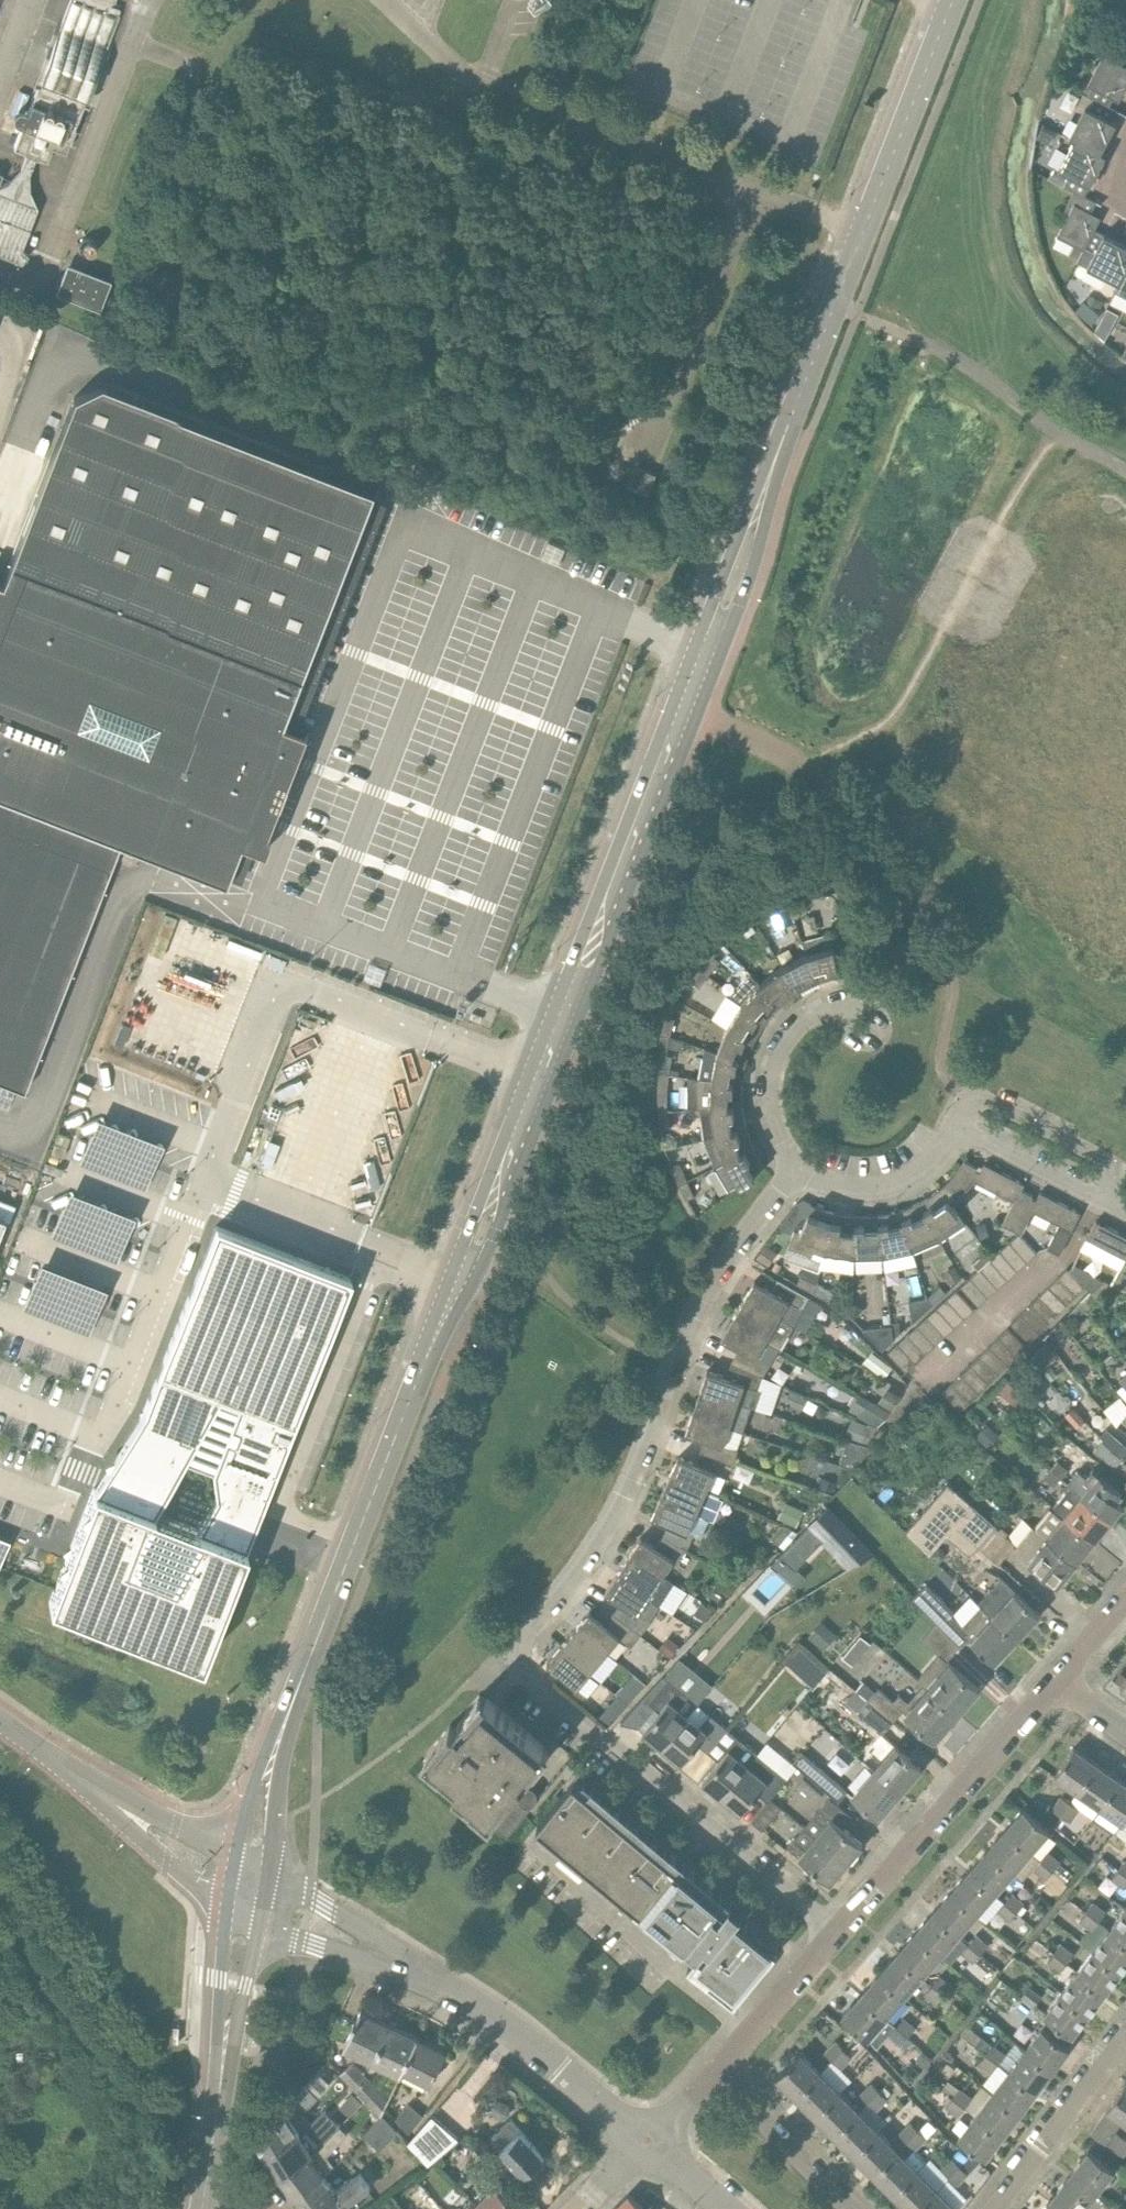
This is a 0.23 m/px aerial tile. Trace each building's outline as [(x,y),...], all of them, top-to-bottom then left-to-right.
[(65,152),(122,6),(110,1),(110,0),(71,0),(14,148),(47,161),(52,147),(65,152)] [(1109,106),(1114,96),(1119,99),(1125,86),(1125,63),(1104,52),(1088,83),(1093,85),(1087,96),(1095,100),(1108,107),(1109,106)] [(1074,140),(1101,153),(1117,123),(1112,121),(1117,110),(1109,106),(1108,107),(1095,100),(1089,109),(1085,107),(1069,138),(1074,140)] [(1084,197),(1085,195),(1106,155),(1101,153),(1074,140),(1058,169),(1068,175),(1062,186),(1074,192),(1084,197)] [(22,250),(38,209),(30,192),(8,183),(0,187),(0,255),(22,263),(29,256),(22,250)] [(1085,249),(1095,230),(1101,218),(1091,212),(1097,202),(1085,195),(1084,197),(1074,192),(1065,209),(1070,211),(1057,237),(1084,251),(1085,249)] [(1125,271),(1125,245),(1095,230),(1085,249),(1094,253),(1087,267),(1119,284),(1125,271)] [(56,293),(100,309),(111,279),(67,262),(56,293)] [(1119,284),(1116,289),(1125,294),(1125,271),(1119,284)] [(49,460),(45,471),(37,491),(2,583),(0,582),(0,1082),(17,1089),(24,1091),(120,843),(149,855),(225,884),(240,844),(244,846),(263,853),(310,734),(291,726),(287,725),(377,492),(288,457),(101,384),(73,397),(49,460)] [(590,464),(605,470),(611,456),(596,450),(590,464)] [(793,914),(806,909),(803,900),(789,905),(793,914)] [(834,977),(840,976),(832,933),(802,941),(807,954),(806,954),(818,983),(823,981),(829,979),(834,977)] [(812,985),(818,983),(806,954),(799,957),(790,962),(783,966),(799,992),(805,989),(812,985)] [(701,970),(708,976),(721,962),(714,956),(701,970)] [(788,1000),(799,992),(783,966),(769,976),(761,983),(781,1006),(788,1000)] [(693,982),(701,987),(708,976),(701,970),(693,982)] [(773,1015),(781,1006),(761,983),(752,974),(733,995),(742,1004),(766,1023),(773,1015)] [(727,1027),(755,1041),(760,1032),(766,1023),(742,1004),(733,1016),(727,1027)] [(676,1019),(667,1018),(662,1035),(671,1037),(676,1019)] [(717,1053),(747,1061),(750,1052),(755,1041),(727,1027),(721,1041),(717,1053)] [(669,1047),(671,1037),(662,1035),(658,1054),(656,1073),(659,1073),(669,1075),(673,1054),(668,1053),(669,1047)] [(699,1078),(743,1083),(744,1074),(747,1061),(717,1053),(705,1049),(699,1078)] [(700,1109),(743,1105),(742,1097),(743,1083),(699,1078),(700,1109)] [(668,1111),(668,1091),(659,1092),(658,1094),(659,1112),(668,1111)] [(704,1138),(747,1127),(745,1118),(743,1105),(700,1109),(704,1138)] [(662,1129),(671,1128),(668,1111),(659,1112),(662,1129)] [(98,1114),(81,1160),(146,1184),(163,1138),(98,1114)] [(715,1166),(754,1148),(750,1138),(747,1127),(704,1138),(715,1166)] [(715,1167),(731,1193),(741,1185),(766,1167),(761,1159),(754,1148),(715,1166),(715,1167)] [(1015,1202),(1022,1190),(1025,1184),(984,1163),(980,1172),(976,1169),(977,1167),(965,1160),(951,1178),(945,1184),(938,1190),(958,1213),(968,1205),(984,1186),(1015,1202)] [(679,1185),(687,1180),(680,1164),(672,1168),(679,1185)] [(686,1200),(695,1196),(687,1180),(679,1185),(686,1200)] [(73,1201),(128,1222),(132,1211),(72,1188),(55,1230),(61,1233),(73,1201)] [(920,1201),(941,1240),(948,1236),(966,1224),(958,1213),(938,1190),(928,1197),(920,1201)] [(1061,1253),(1072,1231),(1081,1213),(1040,1192),(1036,1200),(1032,1198),(1033,1195),(1022,1190),(1015,1202),(1003,1224),(1022,1234),(1034,1211),(1059,1224),(1048,1246),(1061,1253)] [(5,1219),(9,1221),(15,1204),(0,1199),(0,1218),(5,1219)] [(934,1243),(941,1240),(920,1201),(916,1204),(900,1210),(913,1251),(934,1243)] [(814,1252),(824,1254),(834,1212),(821,1208),(813,1205),(801,1232),(794,1230),(788,1247),(812,1256),(814,1252)] [(911,1252),(913,1251),(900,1210),(896,1211),(878,1215),(883,1258),(884,1258),(911,1252)] [(824,1254),(854,1259),(856,1215),(847,1215),(841,1214),(834,1212),(824,1254)] [(854,1259),(883,1258),(878,1215),(872,1215),(856,1215),(854,1259)] [(1096,1220),(1087,1238),(1125,1258),(1114,1281),(1125,1287),(1125,1236),(1096,1220)] [(144,1411),(94,1489),(56,1586),(49,1604),(201,1663),(246,1547),(351,1278),(216,1226),(206,1253),(144,1411)] [(1028,1262),(1037,1254),(1020,1235),(1011,1243),(1028,1262)] [(1018,1271),(1028,1262),(1011,1243),(1001,1252),(1018,1271)] [(980,1272),(982,1271),(991,1261),(994,1259),(987,1252),(973,1265),(979,1271),(980,1272)] [(1008,1280),(1018,1271),(1001,1252),(994,1259),(991,1261),(1008,1280)] [(40,1261),(26,1307),(93,1328),(108,1283),(40,1261)] [(999,1289),(1008,1280),(991,1261),(982,1271),(999,1289)] [(1071,1272),(1087,1288),(1091,1292),(1103,1282),(1077,1266),(1071,1272)] [(1078,1297),(1087,1288),(1071,1272),(1069,1270),(1059,1279),(1078,1297)] [(989,1298),(999,1289),(982,1271),(980,1272),(979,1271),(971,1279),(989,1298)] [(797,1284),(813,1292),(817,1283),(801,1276),(797,1284)] [(761,1307),(792,1324),(808,1296),(778,1279),(771,1290),(755,1281),(743,1301),(760,1310),(761,1307)] [(979,1307),(989,1298),(971,1279),(962,1288),(968,1294),(979,1307)] [(1069,1307),(1078,1297),(1059,1279),(1050,1288),(1069,1307)] [(813,1292),(830,1299),(834,1290),(817,1283),(813,1292)] [(927,1298),(933,1304),(946,1293),(940,1286),(927,1298)] [(1059,1316),(1069,1307),(1050,1288),(1041,1298),(1059,1316)] [(965,1320),(975,1311),(958,1292),(948,1301),(965,1320)] [(914,1310),(919,1317),(933,1304),(927,1298),(914,1310)] [(1050,1325),(1059,1316),(1041,1298),(1031,1307),(1050,1325)] [(748,1331),(767,1340),(781,1348),(794,1325),(792,1324),(761,1307),(760,1310),(743,1301),(734,1318),(750,1327),(748,1331)] [(955,1329),(965,1320),(948,1301),(938,1310),(955,1329)] [(1041,1335),(1050,1325),(1031,1307),(1022,1316),(1041,1335)] [(946,1338),(955,1329),(938,1310),(928,1319),(946,1338)] [(1032,1344),(1041,1335),(1022,1316),(1013,1325),(1032,1344)] [(732,1362),(764,1376),(769,1365),(756,1358),(767,1340),(748,1331),(750,1327),(734,1318),(722,1338),(739,1348),(732,1362)] [(936,1347),(946,1338),(928,1319),(919,1328),(936,1347)] [(884,1351),(895,1342),(894,1327),(864,1330),(884,1351)] [(926,1355),(936,1347),(919,1328),(909,1336),(926,1355)] [(1018,1357),(1027,1348),(1009,1330),(999,1339),(1018,1357)] [(917,1364),(926,1355),(909,1336),(899,1345),(917,1364)] [(1009,1367),(1018,1357),(999,1339),(990,1348),(1009,1367)] [(907,1373),(917,1364),(899,1345),(889,1354),(907,1373)] [(999,1376),(1009,1367),(990,1348),(981,1357),(999,1376)] [(990,1385),(999,1376),(981,1357),(971,1366),(990,1385)] [(720,1394),(739,1402),(750,1406),(757,1408),(763,1390),(758,1388),(764,1376),(732,1362),(726,1377),(708,1370),(700,1393),(717,1399),(720,1394)] [(981,1394),(990,1385),(971,1366),(962,1376),(981,1394)] [(971,1403),(981,1394),(962,1376),(953,1385),(971,1403)] [(962,1413),(971,1403),(953,1385),(944,1395),(962,1413)] [(711,1421),(730,1427),(742,1431),(750,1406),(739,1402),(720,1394),(717,1399),(700,1393),(694,1411),(712,1417),(711,1421)] [(1077,1428),(1085,1420),(1073,1407),(1065,1415),(1077,1428)] [(712,1417),(694,1411),(686,1433),(704,1439),(700,1452),(734,1464),(739,1450),(724,1444),(730,1427),(711,1421),(712,1417)] [(1122,1441),(1106,1427),(1101,1424),(1095,1431),(1103,1440),(1118,1457),(1125,1462),(1125,1444),(1122,1441)] [(834,1461),(853,1468),(872,1446),(863,1443),(840,1437),(834,1461)] [(1118,1457),(1103,1440),(1094,1451),(1125,1476),(1125,1462),(1118,1457)] [(689,1482),(707,1490),(715,1472),(679,1456),(669,1478),(687,1486),(689,1482)] [(1051,1469),(1061,1477),(1068,1470),(1058,1461),(1051,1469)] [(998,1477),(1008,1485),(1017,1475),(1007,1467),(998,1477)] [(1075,1489),(1111,1520),(1123,1506),(1116,1500),(1122,1492),(1092,1468),(1086,1475),(1079,1469),(1068,1483),(1075,1489)] [(1061,1477),(1051,1469),(1044,1478),(1054,1486),(1061,1477)] [(678,1507),(696,1515),(709,1521),(720,1496),(707,1490),(689,1482),(687,1486),(669,1478),(661,1495),(679,1503),(678,1507)] [(956,1524),(968,1534),(980,1545),(997,1527),(973,1505),(968,1501),(949,1484),(907,1531),(929,1553),(947,1535),(956,1524)] [(1094,1540),(1111,1520),(1075,1489),(1057,1509),(1094,1540)] [(688,1533),(696,1515),(678,1507),(679,1503),(661,1495),(652,1517),(688,1533)] [(1077,1561),(1094,1540),(1057,1509),(1055,1512),(1052,1509),(1036,1527),(1077,1561)] [(825,1539),(851,1567),(869,1550),(842,1522),(825,1539)] [(771,1536),(784,1547),(797,1532),(793,1529),(781,1523),(771,1536)] [(825,1539),(809,1524),(780,1554),(795,1569),(825,1539)] [(968,1534),(956,1524),(947,1535),(968,1553),(971,1555),(980,1545),(968,1534)] [(1032,1525),(1016,1544),(1013,1548),(1028,1561),(1057,1585),(1077,1561),(1036,1527),(1036,1528),(1032,1525)] [(1,1565),(12,1537),(0,1532),(0,1565),(1,1565)] [(647,1564),(664,1575),(674,1559),(679,1562),(686,1551),(664,1536),(656,1547),(641,1537),(628,1557),(644,1567),(647,1564)] [(632,1587),(662,1606),(677,1583),(664,1575),(647,1564),(644,1567),(628,1557),(618,1573),(634,1583),(632,1587)] [(613,1613),(641,1634),(652,1621),(662,1606),(632,1587),(634,1583),(618,1573),(605,1593),(621,1603),(613,1613)] [(981,1605),(1017,1638),(1040,1614),(1002,1578),(978,1604),(981,1605)] [(995,1662),(1017,1638),(981,1605),(961,1626),(951,1615),(940,1626),(959,1644),(969,1634),(972,1638),(970,1640),(995,1662)] [(632,1646),(641,1634),(613,1613),(604,1623),(590,1612),(575,1630),(589,1641),(592,1639),(607,1653),(620,1637),(632,1646)] [(813,1637),(830,1647),(840,1630),(822,1620),(813,1637)] [(928,1688),(956,1713),(978,1688),(947,1661),(960,1645),(959,1644),(940,1626),(938,1624),(923,1641),(939,1654),(917,1679),(924,1685),(928,1688)] [(591,1672),(607,1653),(592,1639),(589,1641),(575,1630),(563,1644),(578,1656),(575,1659),(591,1672)] [(842,1658),(851,1665),(868,1645),(860,1637),(842,1658)] [(578,1688),(591,1672),(575,1659),(578,1656),(563,1644),(548,1662),(578,1688)] [(884,1733),(894,1722),(856,1690),(829,1667),(822,1675),(849,1698),(846,1701),(884,1733)] [(612,1722),(649,1682),(637,1672),(601,1711),(612,1722)] [(696,1702),(668,1679),(649,1702),(660,1711),(643,1731),(652,1738),(649,1741),(658,1748),(661,1745),(664,1748),(690,1717),(687,1715),(696,1702)] [(894,1702),(879,1689),(876,1692),(863,1681),(856,1690),(894,1722),(903,1710),(904,1710),(903,1709),(894,1702)] [(956,1713),(928,1688),(907,1713),(934,1738),(956,1713)] [(538,1800),(520,1785),(535,1767),(531,1763),(545,1746),(487,1698),(486,1700),(479,1695),(466,1711),(468,1713),(454,1728),(450,1725),(427,1753),(429,1754),(424,1761),(441,1775),(442,1773),(458,1785),(454,1790),(472,1805),(467,1812),(483,1825),(489,1818),(509,1835),(538,1800)] [(698,1743),(709,1752),(728,1729),(710,1714),(700,1725),(690,1717),(664,1748),(668,1751),(665,1754),(671,1759),(673,1756),(682,1763),(698,1743)] [(718,1798),(721,1795),(746,1764),(737,1756),(746,1744),(728,1729),(709,1752),(719,1761),(703,1780),(712,1787),(709,1790),(718,1798)] [(873,1768),(900,1792),(921,1767),(895,1744),(873,1768)] [(1055,1776),(1078,1792),(1097,1763),(1074,1747),(1055,1776)] [(746,1764),(721,1795),(724,1798),(721,1801),(731,1808),(733,1805),(742,1812),(758,1793),(768,1802),(771,1799),(788,1779),(758,1753),(748,1765),(746,1764)] [(838,1802),(847,1791),(827,1774),(802,1753),(793,1763),(838,1802)] [(1078,1792),(1101,1808),(1121,1780),(1097,1763),(1078,1792)] [(900,1792),(873,1768),(852,1792),(879,1816),(900,1792)] [(823,1794),(802,1776),(796,1784),(817,1802),(823,1794)] [(688,1941),(699,1950),(689,1962),(735,2000),(777,1949),(737,1916),(742,1909),(742,1910),(743,1909),(731,1899),(585,1777),(579,1785),(574,1781),(538,1824),(684,1946),(688,1941)] [(1123,1824),(1125,1821),(1125,1820),(1125,1783),(1121,1780),(1101,1808),(1123,1824)] [(1061,1816),(1070,1803),(1062,1796),(1052,1809),(1061,1816)] [(815,1839),(845,1865),(848,1861),(851,1864),(859,1855),(856,1852),(863,1844),(843,1828),(853,1817),(829,1797),(813,1816),(825,1826),(815,1839)] [(771,1799),(768,1802),(752,1821),(763,1830),(782,1808),(771,1799)] [(1071,1822),(1080,1809),(1070,1803),(1061,1816),(1071,1822)] [(1006,1829),(1032,1852),(1050,1831),(1024,1808),(1006,1829)] [(1123,1824),(1116,1834),(1115,1835),(1125,1842),(1125,1822),(1125,1821),(1123,1824)] [(1014,1873),(1032,1852),(1006,1829),(987,1850),(1014,1873)] [(848,1867),(845,1865),(815,1839),(806,1849),(794,1839),(788,1847),(830,1882),(838,1874),(841,1876),(848,1867)] [(996,1894),(1014,1873),(987,1850),(969,1871),(996,1894)] [(1041,1860),(1053,1871),(1061,1862),(1048,1851),(1041,1860)] [(1045,1880),(1053,1871),(1041,1860),(1033,1869),(1045,1880)] [(1125,1886),(1125,1875),(1118,1869),(1111,1878),(1124,1889),(1125,1886)] [(978,1915),(996,1894),(969,1871),(951,1892),(978,1915)] [(959,1935),(978,1915),(951,1892),(933,1912),(959,1935)] [(1017,1912),(1025,1904),(1012,1893),(1005,1901),(1017,1912)] [(1009,1921),(1017,1912),(1005,1901),(997,1910),(1009,1921)] [(1086,1911),(1099,1922),(1107,1912),(1093,1902),(1086,1911)] [(1125,1909),(1109,1929),(1125,1942),(1125,1909)] [(1092,1930),(1099,1922),(1086,1911),(1080,1920),(1092,1930)] [(941,1956),(959,1935),(933,1912),(915,1933),(941,1956)] [(1125,1964),(1125,1942),(1109,1929),(1092,1951),(1120,1972),(1125,1964)] [(923,1977),(941,1956),(915,1933),(897,1954),(923,1977)] [(969,1943),(981,1954),(989,1945),(976,1935),(969,1943)] [(981,1954),(969,1943),(961,1952),(968,1959),(973,1963),(981,1954)] [(1054,1953),(1068,1964),(1074,1954),(1061,1944),(1054,1953)] [(1104,1992),(1120,1972),(1092,1951),(1076,1971),(1104,1992)] [(1061,1973),(1068,1964),(1054,1953),(1047,1963),(1061,1973)] [(905,1998),(923,1977),(897,1954),(878,1975),(905,1998)] [(1060,1992),(1088,2013),(1104,1992),(1076,1971),(1060,1992)] [(860,1996),(887,2019),(905,1998),(878,1975),(860,1996)] [(932,1985),(944,1995),(952,1986),(940,1976),(932,1985)] [(937,2004),(944,1995),(932,1985),(925,1994),(937,2004)] [(1021,1996),(1034,2006),(1042,1996),(1029,1986),(1021,1996)] [(1042,2027),(1065,2043),(1072,2033),(1072,2034),(1088,2013),(1060,1992),(1044,2013),(1049,2017),(1042,2027)] [(869,2040),(887,2019),(860,1996),(842,2017),(869,2040)] [(344,2046),(373,2061),(391,2024),(361,2010),(344,2046)] [(896,2026),(908,2037),(916,2028),(904,2017),(896,2026)] [(401,2074),(403,2070),(419,2038),(391,2024),(373,2061),(401,2074)] [(900,2046),(908,2037),(896,2026),(888,2035),(900,2046)] [(1025,2048),(1053,2069),(1070,2047),(1065,2043),(1042,2027),(1042,2026),(1025,2048)] [(419,2038),(403,2070),(431,2084),(447,2051),(419,2038)] [(834,2061),(845,2050),(837,2042),(826,2053),(834,2061)] [(986,2054),(999,2063),(1006,2054),(993,2044),(986,2054)] [(1036,2092),(1053,2069),(1025,2048),(1008,2070),(1036,2092)] [(845,2050),(834,2061),(842,2069),(853,2058),(845,2050)] [(776,2077),(796,2096),(820,2072),(801,2053),(776,2077)] [(992,2072),(999,2063),(986,2054),(979,2063),(992,2072)] [(359,2090),(366,2075),(353,2061),(341,2072),(359,2090)] [(1019,2114),(1036,2092),(1008,2070),(991,2092),(1019,2114)] [(796,2096),(816,2116),(840,2092),(820,2072),(796,2096)] [(266,2151),(311,2123),(302,2113),(327,2086),(316,2075),(256,2135),(266,2151)] [(382,2114),(389,2099),(366,2075),(359,2090),(382,2114)] [(1125,2122),(1125,2081),(1107,2109),(1091,2133),(1106,2144),(1115,2130),(1123,2120),(1125,2122)] [(869,2102),(880,2091),(871,2082),(860,2094),(869,2102)] [(953,2097),(966,2106),(973,2097),(960,2087),(953,2097)] [(880,2091),(869,2102),(877,2110),(888,2099),(880,2091)] [(816,2116),(835,2136),(859,2111),(840,2092),(816,2116)] [(975,2114),(1003,2135),(1019,2114),(991,2092),(975,2114)] [(959,2116),(966,2106),(953,2097),(945,2106),(959,2116)] [(395,2119),(409,2133),(424,2116),(409,2103),(395,2119)] [(835,2136),(855,2155),(879,2131),(859,2111),(835,2136)] [(433,2113),(416,2133),(430,2144),(447,2124),(433,2113)] [(380,2152),(398,2131),(382,2114),(364,2134),(380,2152)] [(1003,2135),(975,2114),(957,2136),(985,2158),(1003,2135)] [(545,2156),(512,2118),(492,2136),(525,2173),(545,2156)] [(908,2141),(919,2130),(911,2122),(899,2133),(900,2134),(908,2141)] [(266,2151),(280,2174),(313,2153),(326,2139),(311,2123),(266,2151)] [(292,2191),(295,2195),(325,2174),(333,2169),(337,2165),(333,2161),(329,2155),(340,2143),(349,2132),(345,2128),(341,2125),(326,2139),(313,2153),(280,2174),(292,2191)] [(919,2130),(908,2141),(916,2150),(927,2138),(919,2130)] [(1115,2130),(1106,2144),(1115,2149),(1124,2136),(1115,2130)] [(855,2155),(874,2175),(898,2151),(879,2131),(855,2155)] [(1115,2149),(1123,2155),(1125,2152),(1125,2138),(1124,2136),(1115,2149)] [(1072,2172),(1098,2192),(1115,2170),(1089,2150),(1072,2172)] [(874,2175),(894,2194),(918,2170),(898,2151),(874,2175)] [(949,2177),(961,2166),(952,2158),(941,2169),(949,2177)] [(961,2166),(949,2177),(957,2185),(968,2174),(968,2173),(961,2166)] [(908,2208),(918,2208),(937,2190),(918,2170),(894,2194),(908,2208)] [(325,2174),(295,2195),(304,2208),(305,2208),(341,2208),(345,2206),(345,2207),(371,2187),(359,2172),(336,2189),(334,2186),(325,2174)] [(1098,2192),(1072,2172),(1055,2194),(1074,2208),(1085,2208),(1098,2192)] [(486,2208),(522,2208),(494,2182),(477,2201),(486,2208)] [(918,2208),(957,2208),(937,2190),(918,2208)] [(630,2194),(614,2208),(646,2208),(630,2194)] [(1055,2194),(1043,2208),(1074,2208),(1055,2194)] [(477,2201),(469,2208),(486,2208),(477,2201)]
